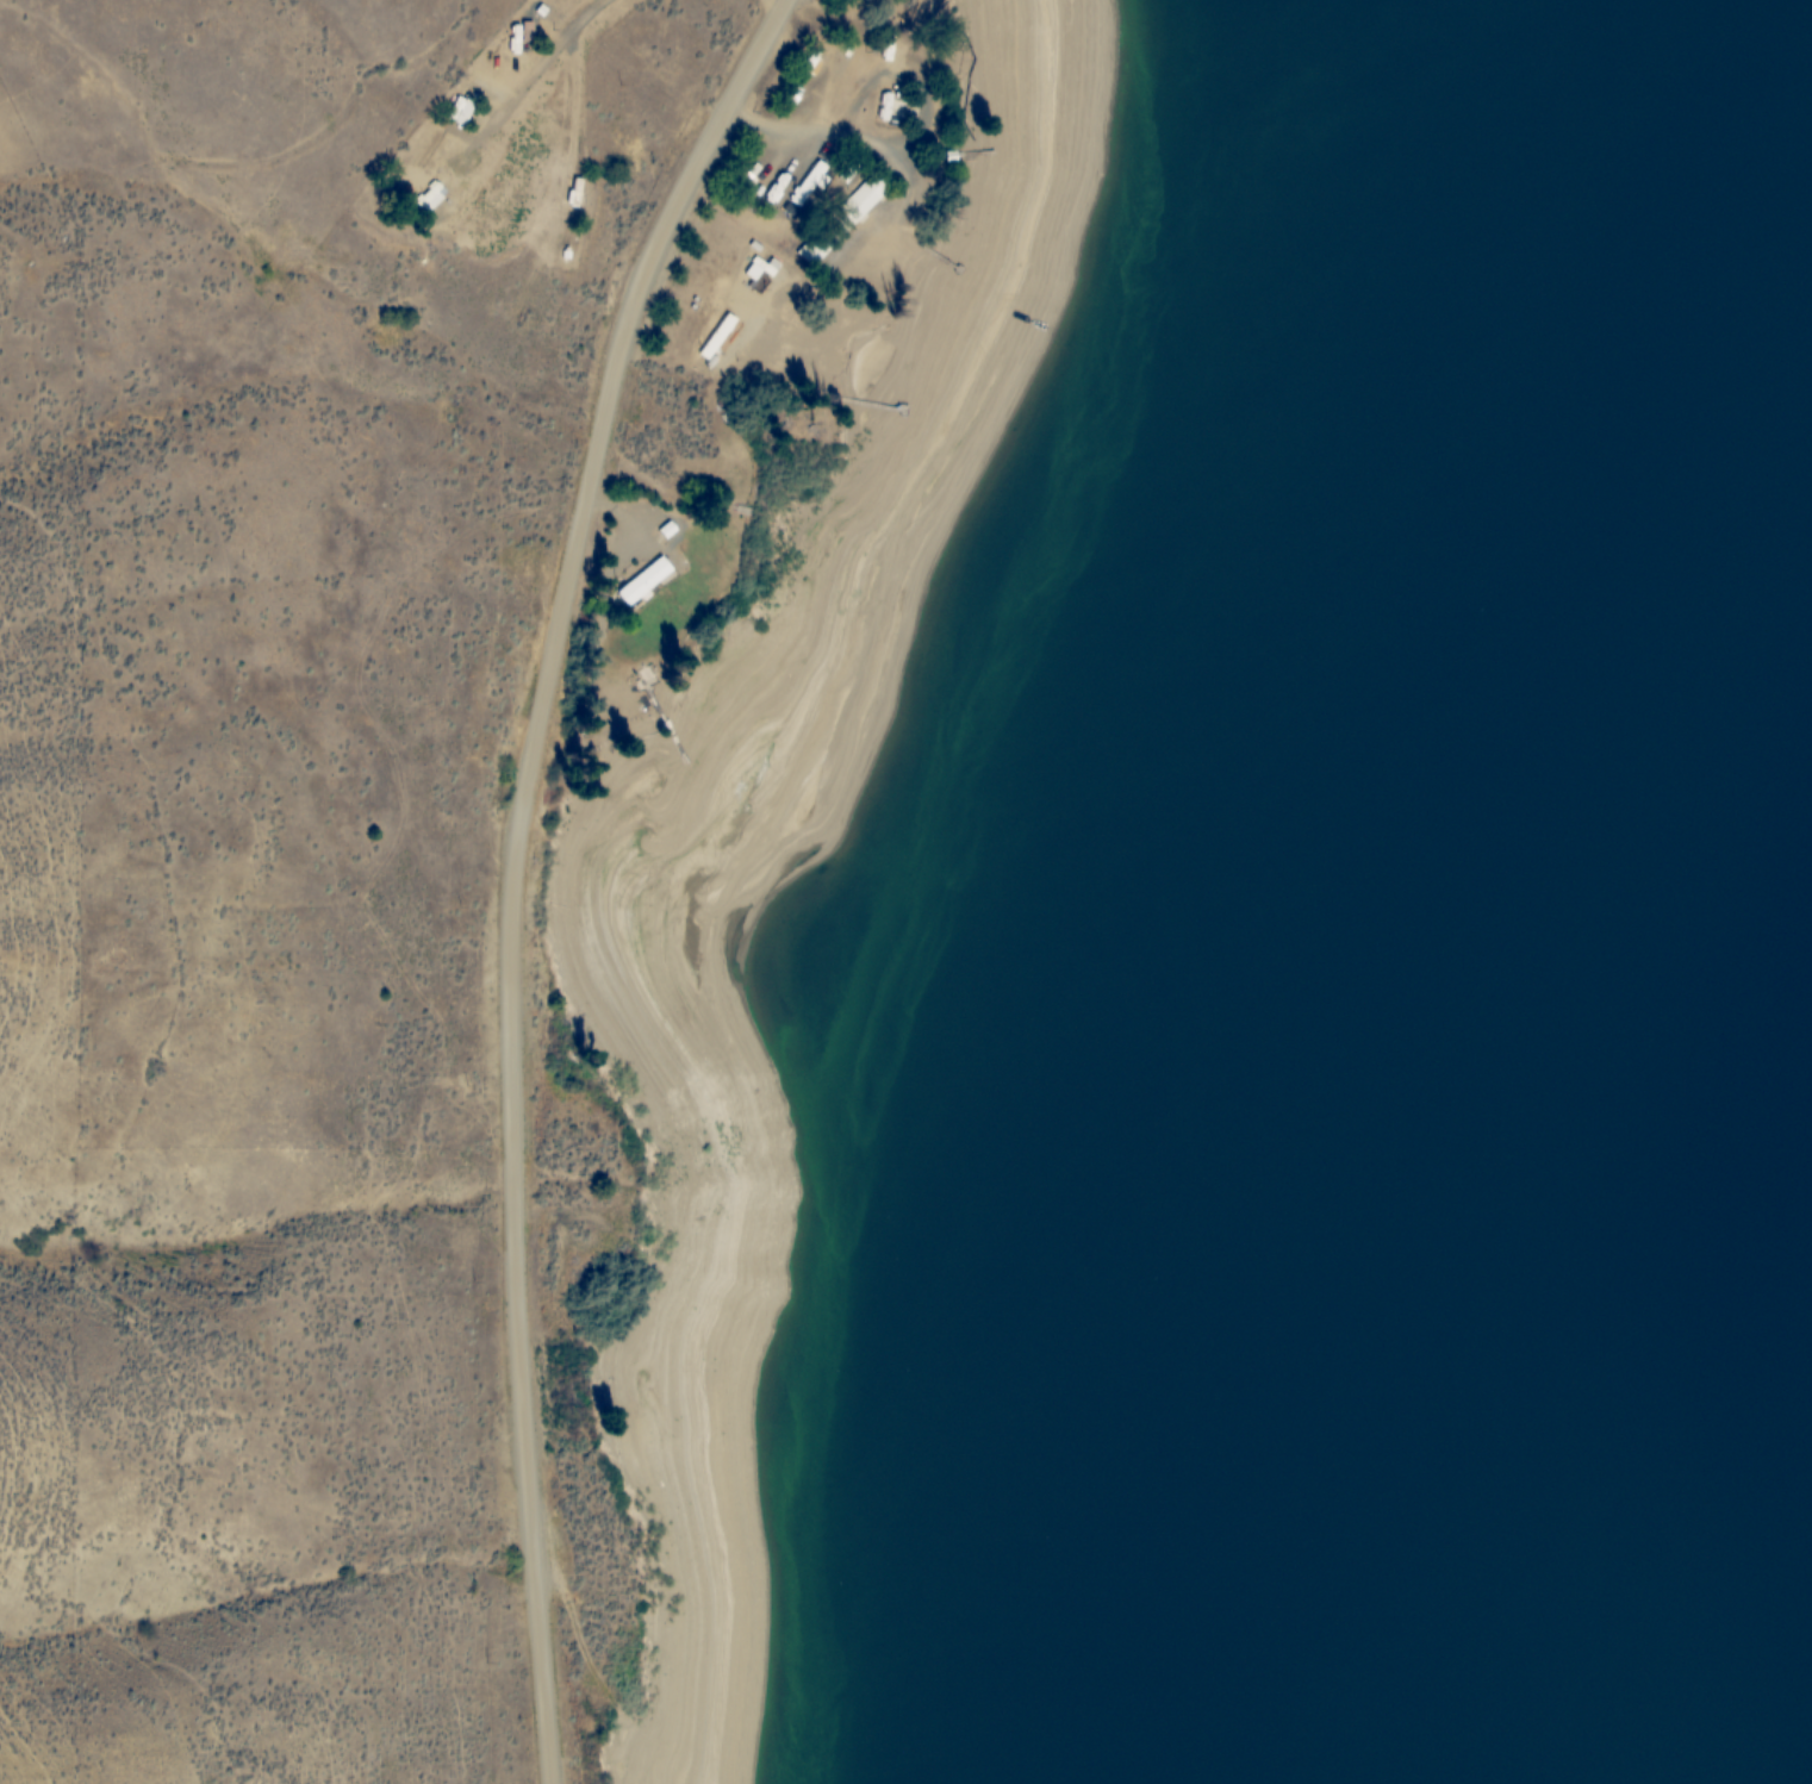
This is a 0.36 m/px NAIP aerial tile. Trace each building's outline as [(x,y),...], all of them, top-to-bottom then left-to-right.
[(513,52),(538,52),(538,24),(513,24),(513,52)] [(885,122),(907,122),(907,94),(885,94),(885,122)] [(452,119),(470,128),(481,106),(462,97),(452,119)] [(833,173),(817,161),(787,201),(803,213),(833,173)] [(760,167),(753,163),(737,187),(744,191),(760,167)] [(762,198),(774,205),(789,180),(778,173),(762,198)] [(812,269),(888,191),(871,175),(795,253),(812,269)] [(429,214),(450,195),(439,183),(418,202),(429,214)] [(672,570),(660,555),(615,593),(627,607),(672,570)]
